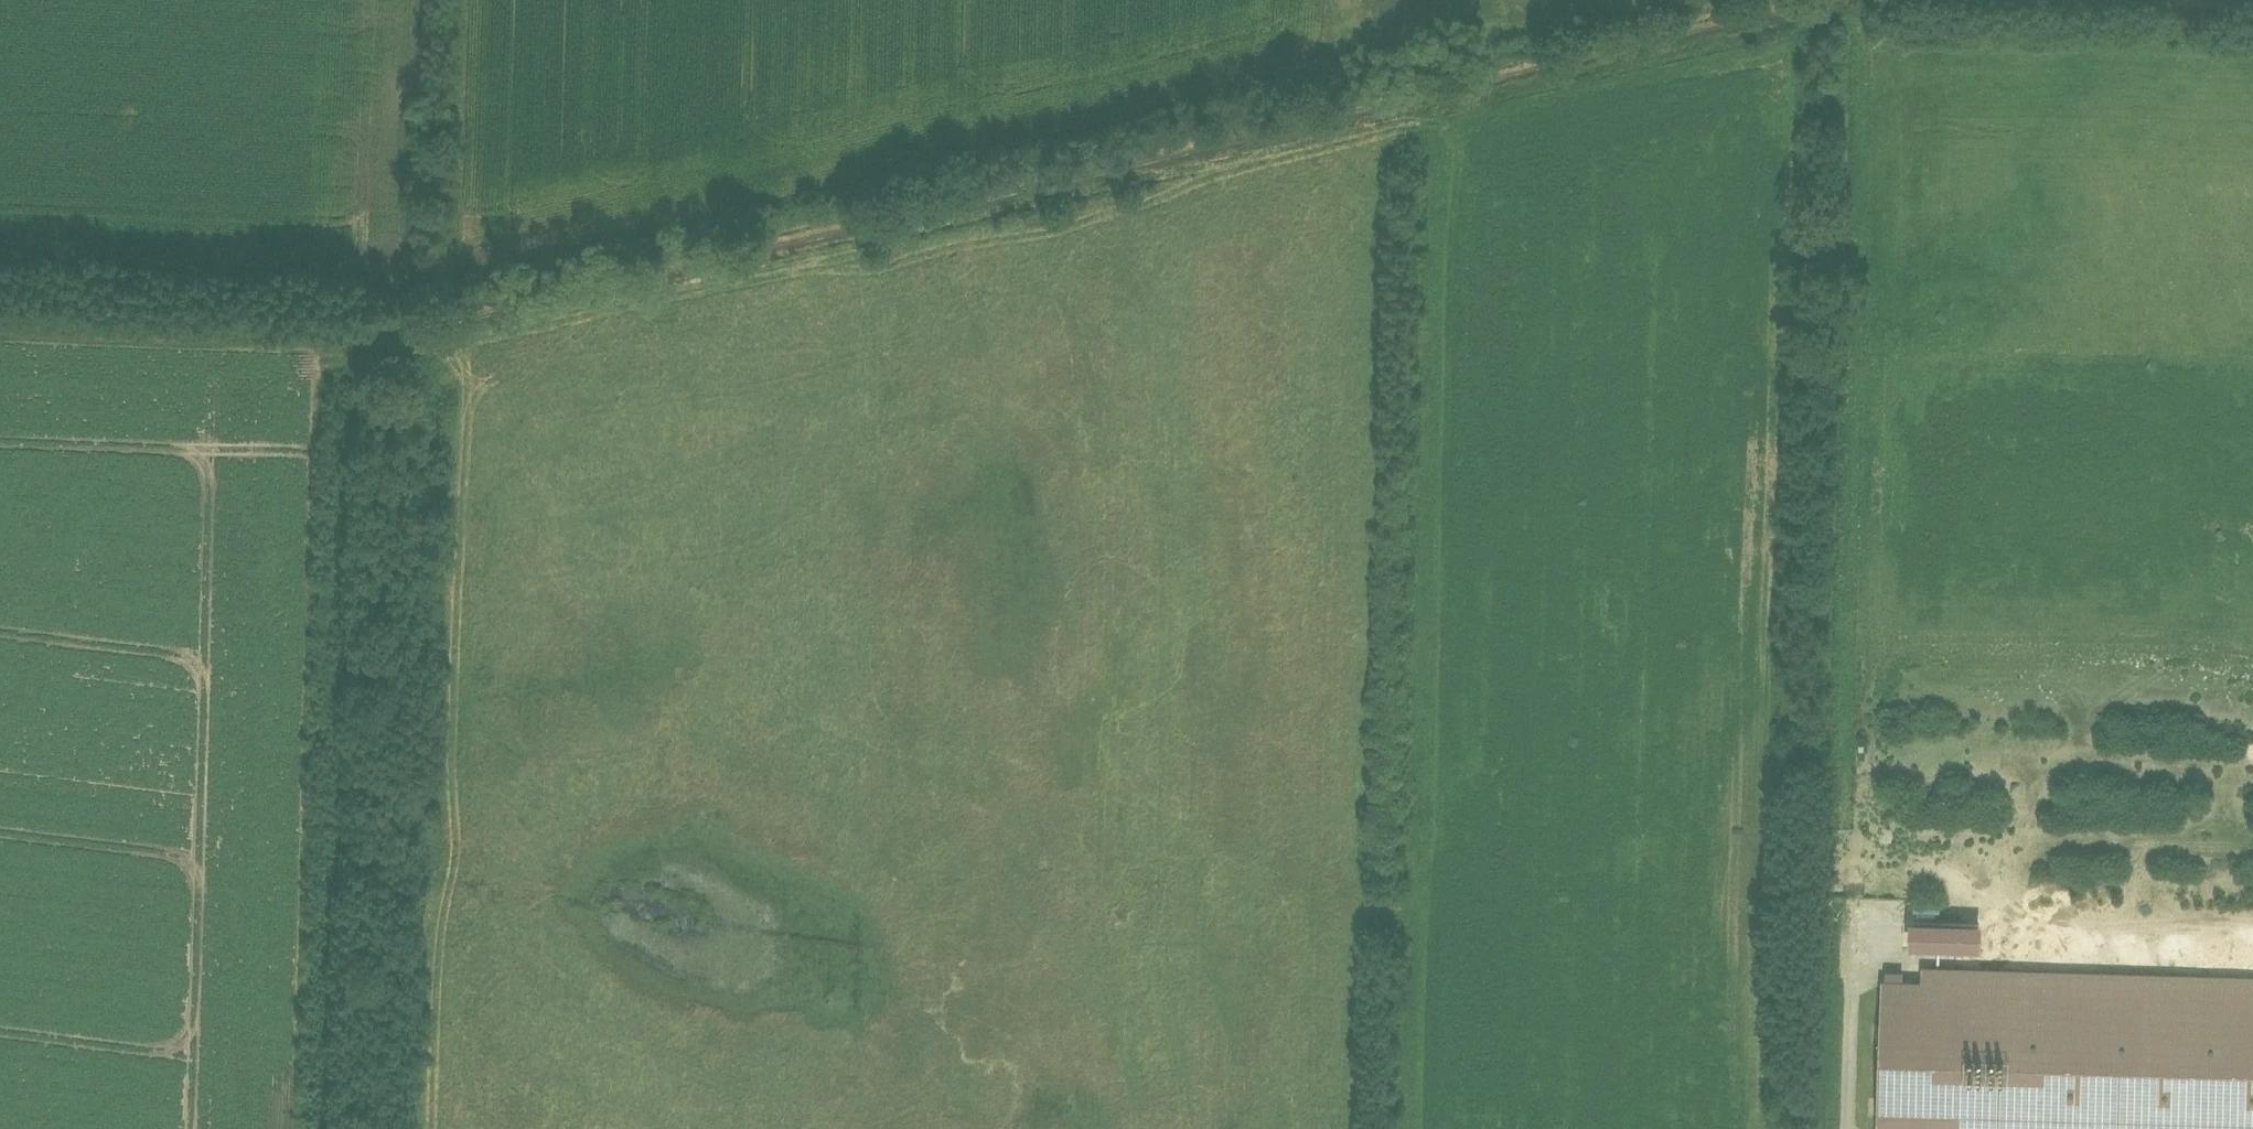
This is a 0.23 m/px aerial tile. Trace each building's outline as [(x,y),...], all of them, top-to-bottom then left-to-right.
[(1973,944),(1973,923),(1911,921),(1911,942),(1973,944)] [(1888,1128),(2252,1128),(2252,977),(1894,965),(1888,1128)]
